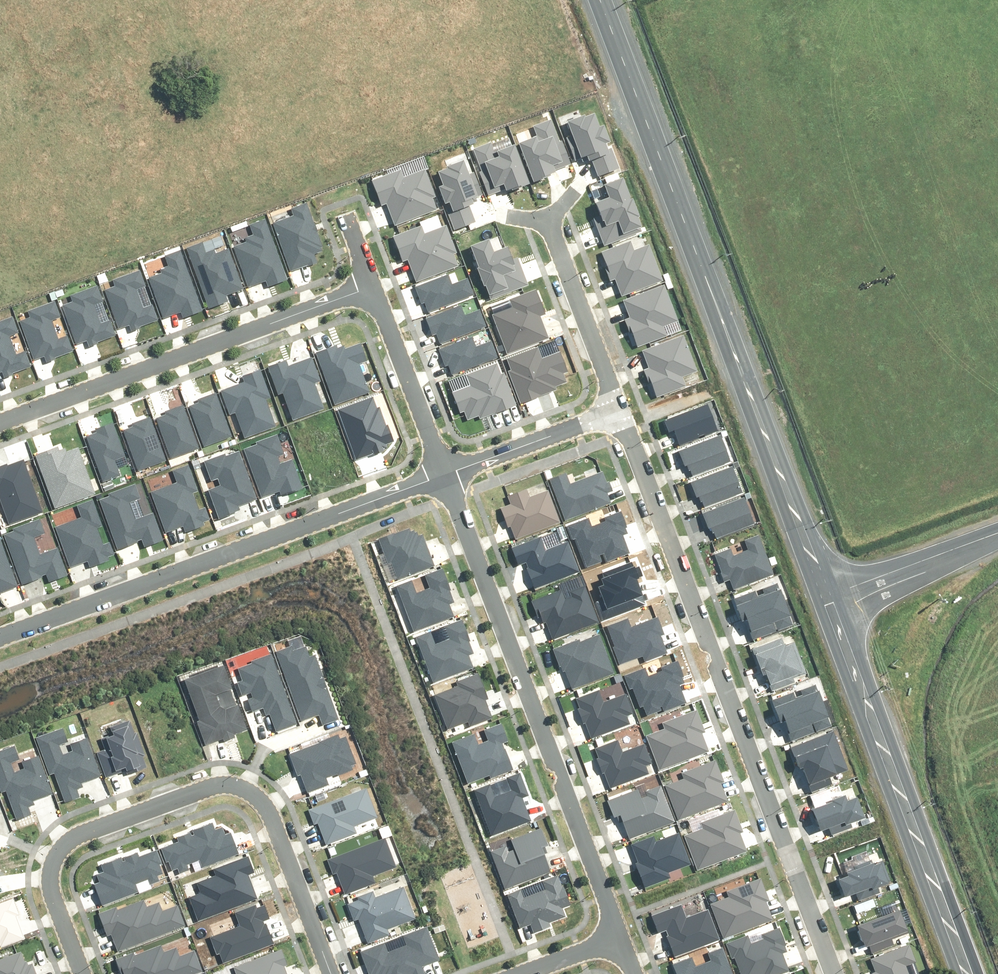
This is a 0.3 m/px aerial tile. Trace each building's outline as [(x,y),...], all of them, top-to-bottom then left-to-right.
[(372,180),(382,205),(386,203),(395,225),(437,209),(433,198),(436,197),(425,167),(405,175),(402,169),(372,180)] [(273,222),(290,271),(317,262),(314,254),(322,251),(321,247),(323,247),(307,202),(291,208),(293,215),(273,222)] [(234,249),(249,287),(266,281),(268,286),(287,279),(265,219),(250,225),(254,235),(245,238),(247,244),(234,249)] [(394,236),(403,261),(408,259),(417,281),(459,264),(455,254),(458,253),(446,223),(426,231),(424,225),(394,236)] [(226,296),(244,290),(229,251),(217,256),(214,250),(205,253),(202,243),(186,249),(209,309),(228,302),(226,296)] [(150,279),(164,318),(181,312),(183,317),(203,311),(181,250),(166,255),(169,266),(160,269),(163,275),(150,279)] [(104,291),(119,330),(129,326),(131,331),(158,321),(152,305),(144,309),(136,289),(146,285),(140,270),(112,280),(115,287),(104,291)] [(415,288),(422,303),(424,302),(428,312),(473,294),(467,278),(452,284),(448,274),(415,288)] [(62,306),(77,345),(87,341),(89,346),(116,336),(110,321),(102,324),(94,304),(104,301),(98,285),(70,296),(73,302),(62,306)] [(20,322),(35,361),(45,357),(47,362),(74,352),(68,337),(60,340),(52,320),(62,317),(56,301),(28,311),(31,318),(20,322)] [(428,319),(434,334),(436,333),(441,344),(485,326),(479,310),(464,316),(460,306),(428,319)] [(2,372),(4,377),(31,367),(25,351),(16,355),(9,335),(19,331),(13,316),(0,321),(0,372),(2,372)] [(439,350),(446,365),(448,364),(452,375),(497,357),(491,341),(476,346),(472,337),(439,350)] [(563,373),(567,371),(559,352),(541,359),(537,347),(507,359),(511,370),(509,371),(522,404),(557,390),(556,386),(566,381),(563,373)] [(454,393),(461,412),(465,411),(468,420),(479,415),(481,420),(516,406),(504,373),(501,374),(497,363),(467,374),(472,387),(454,393)] [(223,661),(180,676),(202,741),(244,727),(236,703),(221,708),(214,689),(231,683),(223,661)] [(339,730),(285,750),(301,792),(324,783),(320,774),(351,763),(339,730)] [(362,786),(307,808),(322,844),(354,831),(351,823),(373,814),(362,786)] [(380,837),(325,859),(340,895),(372,882),(369,874),(391,865),(380,837)]
